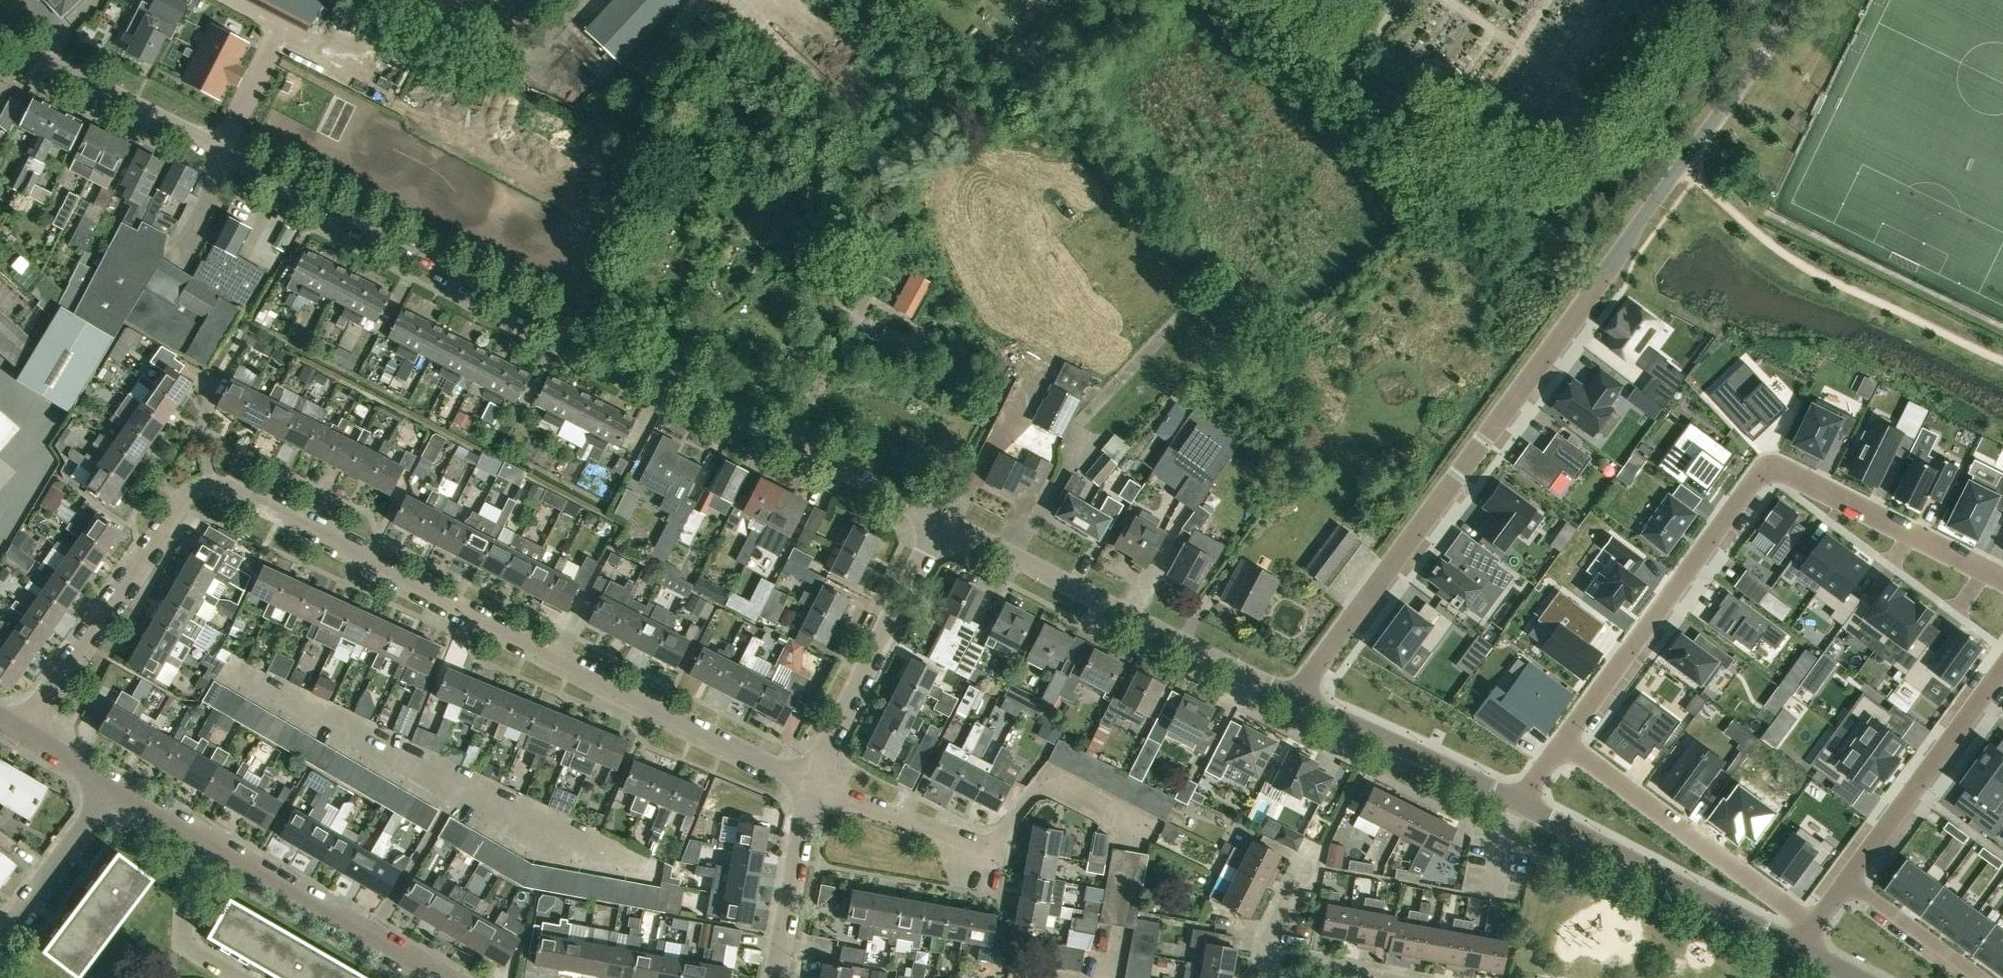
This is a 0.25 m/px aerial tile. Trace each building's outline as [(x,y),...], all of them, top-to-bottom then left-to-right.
[(62,15),(78,0),(47,0),(62,15)] [(130,44),(127,51),(150,64),(165,37),(162,36),(170,21),(178,25),(191,0),(154,0),(151,6),(142,1),(132,19),(121,40),(130,44)] [(308,27),(322,0),(256,0),(308,27)] [(585,30),(620,62),(678,0),(613,0),(585,30)] [(244,70),(235,65),(246,42),(212,25),(184,80),(218,98),(227,79),(237,84),(244,70)] [(294,84),(286,80),(281,91),(289,94),(294,84)] [(0,116),(0,125),(9,132),(24,104),(10,97),(0,116)] [(34,158),(58,109),(35,98),(21,126),(36,134),(26,154),(34,158)] [(45,162),(43,161),(52,142),(68,150),(82,121),(58,109),(34,158),(29,169),(18,190),(29,196),(45,162)] [(1807,121),(1796,113),(1790,121),(1801,130),(1807,121)] [(88,178),(109,135),(91,126),(69,169),(88,178)] [(1,129),(0,130),(0,148),(8,133),(1,129)] [(108,186),(113,175),(129,145),(109,135),(88,178),(103,186),(94,202),(91,201),(70,242),(85,249),(115,189),(108,186)] [(154,198),(147,194),(162,162),(140,151),(124,183),(132,188),(125,202),(132,205),(125,219),(140,226),(142,221),(154,198)] [(184,201),(198,173),(173,160),(154,198),(142,221),(152,226),(169,193),(184,201)] [(18,190),(29,169),(19,164),(8,185),(18,190)] [(63,228),(79,196),(70,191),(54,223),(63,228)] [(237,256),(251,229),(228,217),(213,244),(204,262),(202,261),(192,280),(242,310),(265,273),(237,256)] [(152,226),(142,221),(140,226),(138,230),(122,222),(102,262),(87,255),(63,302),(65,303),(40,345),(0,310),(0,353),(23,373),(19,380),(71,409),(114,338),(125,319),(207,367),(242,310),(192,280),(162,261),(167,234),(152,226)] [(312,289),(317,280),(327,261),(305,249),(290,277),(303,284),(299,292),(308,296),(312,289)] [(51,315),(63,292),(21,255),(12,266),(18,271),(13,277),(40,300),(37,303),(51,315)] [(321,294),(333,300),(338,291),(348,272),(327,261),(317,280),(312,289),(308,296),(317,301),(321,294)] [(354,312),(369,283),(348,272),(338,291),(333,300),(345,307),(342,314),(348,317),(351,319),(354,312)] [(914,272),(895,308),(909,315),(928,281),(914,272)] [(390,294),(369,283),(354,312),(351,319),(360,323),(363,316),(376,323),(382,314),(391,294),(390,294)] [(255,320),(262,324),(270,310),(273,307),(274,304),(271,302),(267,300),(262,307),(255,320)] [(1611,339),(1608,343),(1646,372),(1655,361),(1642,352),(1648,344),(1662,325),(1636,306),(1630,314),(1624,310),(1610,330),(1616,334),(1611,339)] [(423,320),(402,308),(387,336),(400,343),(396,352),(404,357),(409,348),(423,320)] [(418,352),(430,359),(445,331),(423,320),(409,348),(404,357),(414,361),(418,352)] [(143,336),(128,328),(125,329),(120,336),(132,343),(137,346),(143,336)] [(890,329),(880,347),(916,366),(926,348),(890,329)] [(447,379),(452,370),(466,342),(445,331),(430,359),(443,365),(438,374),(447,379)] [(259,338),(253,348),(269,357),(270,354),(275,344),(266,340),(259,336),(259,337),(259,338)] [(456,383),(460,374),(474,381),(488,353),(466,342),(452,370),(447,379),(455,383),(456,383)] [(191,384),(178,374),(184,365),(174,358),(176,355),(161,346),(150,362),(163,372),(155,384),(153,387),(177,405),(191,384)] [(283,362),(288,352),(282,349),(276,346),(274,352),(271,357),(276,359),(283,362)] [(380,350),(374,346),(371,351),(378,355),(380,350)] [(332,360),(344,366),(350,352),(339,347),(332,360)] [(490,401),(495,392),(509,364),(488,353),(474,381),(486,387),(482,396),(490,401)] [(846,369),(857,375),(862,366),(854,362),(850,360),(845,368),(846,369)] [(389,361),(385,369),(393,374),(397,365),(389,361)] [(315,373),(317,370),(304,364),(301,372),(297,378),(302,381),(310,384),(315,373)] [(504,396),(516,403),(531,375),(509,364),(495,392),(490,401),(499,405),(504,396)] [(108,383),(114,373),(104,366),(97,376),(108,383)] [(858,376),(869,381),(873,373),(865,368),(863,367),(860,373),(858,375),(858,376)] [(1081,396),(1088,381),(1061,368),(1054,382),(1081,396)] [(1573,380),(1553,406),(1592,435),(1596,429),(1611,409),(1611,408),(1607,406),(1622,385),(1602,370),(1587,390),(1573,380)] [(317,371),(313,380),(324,385),(329,377),(317,371)] [(380,380),(388,384),(392,376),(384,372),(380,380)] [(1714,391),(1710,395),(1744,431),(1745,430),(1761,415),(1770,426),(1789,408),(1756,373),(1738,389),(1728,379),(1715,391),(1714,391)] [(253,390),(256,392),(264,378),(257,374),(249,388),(231,379),(217,407),(239,417),(253,390)] [(153,387),(155,384),(142,375),(137,381),(150,390),(141,404),(139,407),(163,425),(177,405),(153,387)] [(570,386),(548,375),(534,403),(547,410),(544,416),(552,421),(556,414),(570,386)] [(1858,392),(1870,397),(1877,383),(1878,381),(1866,376),(1865,378),(1858,392)] [(1647,393),(1647,394),(1665,407),(1676,392),(1658,378),(1647,393)] [(447,379),(441,390),(450,394),(455,383),(447,379)] [(274,401),(278,403),(285,389),(278,385),(271,399),(256,392),(253,390),(239,417),(261,429),(274,401)] [(567,420),(578,425),(592,397),(570,386),(556,414),(552,421),(561,425),(565,418),(567,420)] [(1052,386),(1034,421),(1061,435),(1079,399),(1052,386)] [(139,407),(141,404),(128,394),(123,401),(114,414),(127,423),(125,427),(149,444),(163,425),(139,407)] [(1648,395),(1640,407),(1656,419),(1665,407),(1648,395)] [(296,412),(299,414),(307,400),(299,396),(292,410),(278,403),(274,401),(261,429),(282,440),(296,412)] [(593,398),(592,397),(578,425),(591,432),(587,439),(596,443),(599,436),(613,409),(593,398)] [(1809,418),(1796,444),(1807,449),(1805,452),(1820,460),(1821,456),(1824,458),(1838,431),(1848,437),(1857,419),(1818,399),(1816,402),(1813,400),(1805,416),(1809,418)] [(493,424),(501,408),(490,403),(482,419),(493,424)] [(1912,403),(1898,432),(1912,439),(1912,438),(1926,410),(1912,403)] [(400,421),(403,415),(388,408),(381,404),(378,410),(400,421)] [(317,423),(321,425),(328,411),(321,407),(313,421),(299,414),(296,412),(282,440),(303,450),(317,423)] [(1161,457),(1152,471),(1167,482),(1177,468),(1189,477),(1179,490),(1178,492),(1180,493),(1179,497),(1178,498),(1193,509),(1207,490),(1242,440),(1197,407),(1191,412),(1190,413),(1170,442),(1161,457)] [(473,415),(458,408),(452,422),(467,429),(473,415)] [(634,419),(613,409),(599,436),(596,443),(604,448),(608,441),(621,447),(635,420),(634,419)] [(19,428),(0,411),(0,449),(19,428)] [(136,463),(149,444),(125,427),(127,423),(114,414),(109,421),(123,430),(113,443),(111,446),(136,463)] [(339,434),(342,436),(349,422),(342,418),(335,432),(321,425),(317,423),(303,450),(324,461),(339,434)] [(514,427),(502,421),(493,440),(492,441),(504,447),(513,428),(514,427)] [(1862,449),(1851,471),(1878,485),(1894,452),(1901,440),(1895,437),(1874,426),(1870,433),(1866,430),(1858,447),(1862,449)] [(360,445),(363,447),(370,433),(363,429),(356,443),(342,436),(339,434),(324,461),(345,472),(360,445)] [(1669,451),(1658,466),(1685,485),(1691,477),(1711,492),(1729,467),(1727,465),(1736,453),(1704,430),(1682,460),(1669,451)] [(1529,442),(1513,464),(1548,490),(1562,470),(1575,479),(1591,458),(1576,447),(1566,440),(1556,432),(1542,452),(1529,442)] [(392,433),(388,441),(392,443),(393,444),(397,436),(392,433)] [(422,455),(435,462),(447,438),(437,433),(433,434),(422,455)] [(111,446),(113,443),(100,434),(92,445),(105,454),(99,463),(97,466),(122,483),(136,463),(111,446)] [(1571,434),(1566,440),(1576,447),(1580,441),(1571,434)] [(701,466),(675,453),(680,444),(663,435),(649,463),(654,466),(647,479),(672,492),(665,505),(672,508),(666,521),(671,523),(653,557),(664,562),(665,561),(677,538),(695,503),(685,497),(701,466)] [(381,456),(385,458),(392,443),(385,440),(378,454),(363,447),(360,445),(345,472),(367,483),(381,456)] [(587,459),(589,455),(594,445),(585,440),(577,454),(587,459)] [(1643,442),(1639,449),(1648,456),(1653,449),(1643,442)] [(479,456),(458,445),(453,452),(475,464),(479,456)] [(595,445),(594,445),(589,455),(600,461),(605,450),(595,445)] [(97,466),(99,463),(86,453),(84,456),(71,448),(68,453),(69,458),(91,474),(83,486),(108,503),(113,506),(120,495),(116,492),(121,484),(122,483),(97,466)] [(381,456),(367,483),(389,494),(402,468),(408,471),(416,456),(406,451),(399,465),(385,458),(381,456)] [(1636,451),(1626,464),(1636,471),(1645,459),(1636,451)] [(1024,467),(1001,455),(987,482),(1013,495),(1016,490),(1018,491),(1022,489),(1023,488),(1024,489),(1026,485),(1036,490),(1050,464),(1031,454),(1024,467)] [(1101,455),(1085,474),(1098,485),(1114,466),(1101,455)] [(495,456),(487,472),(488,473),(496,477),(500,470),(500,469),(504,461),(495,456)] [(1916,458),(1896,498),(1922,511),(1929,496),(1941,502),(1947,491),(1959,466),(1938,456),(1932,467),(1916,458)] [(502,470),(507,473),(511,464),(506,461),(502,470)] [(724,514),(730,501),(732,502),(747,473),(723,461),(708,489),(705,487),(697,504),(695,503),(677,538),(690,544),(709,506),(724,514)] [(1064,502),(1056,515),(1067,521),(1065,524),(1072,528),(1074,525),(1077,527),(1089,506),(1076,499),(1086,482),(1072,474),(1058,498),(1064,502)] [(1950,525),(1979,539),(1987,522),(1988,522),(1989,520),(1988,520),(1991,513),(1992,513),(1993,511),(1995,506),(2002,510),(2002,476),(2002,475),(1997,486),(1975,475),(1950,525)] [(741,495),(724,526),(735,532),(742,517),(751,521),(754,516),(756,517),(755,520),(765,525),(783,491),(759,479),(749,499),(741,495)] [(1130,503),(1140,488),(1130,481),(1120,496),(1130,503)] [(425,482),(423,487),(432,491),(433,492),(436,487),(425,482)] [(544,489),(533,483),(526,497),(532,501),(537,503),(539,499),(540,497),(544,489)] [(54,484),(40,504),(52,512),(65,492),(54,484)] [(1488,519),(1479,532),(1504,550),(1517,532),(1518,532),(1534,509),(1500,484),(1483,507),(1492,513),(1488,519)] [(635,501),(639,492),(627,486),(622,495),(635,501)] [(519,488),(514,497),(518,500),(523,490),(519,488)] [(555,507),(560,496),(546,489),(544,494),(541,500),(551,505),(555,507)] [(428,507),(432,509),(439,495),(433,492),(432,491),(424,505),(406,496),(392,523),(413,534),(428,507)] [(778,540),(783,531),(790,534),(806,503),(783,491),(765,525),(762,532),(745,564),(755,569),(771,537),(778,540)] [(1642,533),(1641,534),(1642,534),(1643,534),(1667,552),(1668,553),(1668,552),(1678,538),(1679,538),(1686,529),(1685,528),(1696,515),(1697,514),(1696,513),(1695,513),(1671,495),(1670,494),(1670,495),(1670,496),(1642,533)] [(1089,506),(1077,527),(1080,529),(1078,532),(1085,536),(1087,533),(1098,539),(1105,526),(1109,528),(1123,505),(1108,496),(1098,512),(1089,506)] [(496,542),(503,528),(499,526),(513,500),(509,498),(496,524),(482,517),(475,531),(471,529),(457,556),(478,567),(492,540),(496,542)] [(449,518),(453,520),(461,506),(448,499),(441,514),(432,509),(428,507),(413,534),(435,545),(449,518)] [(513,500),(499,526),(503,528),(517,502),(513,500)] [(568,500),(567,500),(562,511),(575,518),(581,507),(575,504),(568,500)] [(1768,521),(1761,530),(1777,542),(1767,555),(1779,564),(1806,528),(1796,520),(1800,514),(1782,501),(1775,511),(1774,510),(1773,511),(1774,512),(1769,519),(1767,518),(1767,520),(1768,521)] [(82,534),(107,552),(121,532),(97,515),(99,512),(85,502),(80,509),(93,518),(83,531),(82,534)] [(1183,546),(1168,574),(1195,589),(1211,559),(1221,541),(1199,529),(1210,514),(1198,505),(1182,528),(1190,534),(1183,546)] [(826,512),(814,506),(797,539),(809,545),(826,512)] [(595,525),(600,516),(590,511),(585,520),(595,525)] [(482,517),(475,513),(473,512),(469,518),(466,519),(463,525),(453,520),(449,518),(435,545),(457,556),(471,529),(475,531),(482,517)] [(46,520),(39,516),(34,524),(40,528),(46,520)] [(1124,527),(1115,545),(1135,556),(1133,559),(1145,566),(1163,534),(1135,518),(1129,529),(1124,527)] [(1560,529),(1569,535),(1575,527),(1566,520),(1560,529)] [(82,534),(83,531),(71,522),(66,528),(79,537),(70,551),(68,554),(93,572),(107,552),(82,534)] [(1362,542),(1339,525),(1306,570),(1328,587),(1362,542)] [(853,526),(842,548),(868,561),(879,540),(853,526)] [(754,528),(738,560),(745,564),(762,532),(754,528)] [(31,546),(35,540),(21,530),(12,543),(26,553),(31,546)] [(517,553),(524,539),(517,535),(510,549),(496,542),(492,540),(478,567),(499,578),(514,551),(517,553)] [(1799,551),(1781,576),(1793,585),(1799,578),(1818,592),(1815,595),(1816,596),(1849,551),(1828,535),(1810,559),(1799,551)] [(1598,573),(1584,591),(1613,612),(1623,598),(1630,603),(1645,584),(1632,574),(1643,559),(1610,536),(1602,547),(1619,560),(1605,578),(1598,573)] [(233,574),(239,565),(243,557),(228,549),(226,552),(200,538),(195,546),(194,546),(192,547),(191,548),(190,549),(189,549),(188,551),(187,552),(187,554),(187,555),(187,556),(188,557),(188,559),(215,574),(217,571),(231,579),(229,582),(244,590),(248,583),(233,574)] [(546,550),(539,546),(524,539),(517,553),(514,551),(499,578),(521,589),(535,562),(539,564),(546,550)] [(68,554),(70,551),(57,542),(52,548),(43,561),(56,570),(54,574),(79,591),(93,572),(68,554)] [(1440,558),(1426,578),(1439,588),(1436,593),(1462,612),(1478,591),(1496,598),(1512,576),(1495,563),(1498,559),(1477,543),(1460,565),(1462,566),(1457,571),(1440,558)] [(12,561),(19,549),(11,544),(4,556),(12,561)] [(788,558),(809,569),(815,556),(794,546),(788,558)] [(842,548),(830,570),(856,583),(868,561),(842,548)] [(1849,551),(1816,596),(1836,610),(1831,616),(1844,625),(1862,600),(1851,592),(1870,566),(1849,551)] [(617,566),(621,557),(611,552),(607,561),(617,566)] [(565,611),(578,585),(585,588),(598,562),(587,556),(581,568),(567,560),(560,574),(556,572),(543,600),(541,604),(554,610),(556,606),(565,611)] [(560,574),(567,560),(560,557),(553,571),(539,564),(535,562),(521,589),(543,600),(556,572),(560,574)] [(804,579),(809,569),(788,558),(783,568),(804,579)] [(231,579),(217,571),(215,574),(188,559),(183,567),(181,567),(180,568),(178,569),(177,570),(176,572),(175,573),(175,574),(175,576),(175,577),(176,579),(176,580),(203,595),(205,591),(213,578),(227,586),(229,582),(231,579)] [(65,611),(79,591),(54,574),(56,570),(43,561),(39,568),(52,577),(43,590),(40,593),(65,611)] [(1257,617),(1277,580),(1242,561),(1222,599),(1257,617)] [(272,604),(286,576),(263,566),(251,594),(269,602),(262,617),(270,620),(276,605),(272,604)] [(655,569),(649,566),(642,580),(652,586),(657,577),(660,571),(655,569)] [(3,568),(0,573),(0,579),(4,581),(10,572),(3,568)] [(1748,569),(1735,586),(1760,604),(1772,587),(1748,569)] [(294,614),(308,586),(286,576),(272,604),(276,605),(291,612),(284,626),(292,630),(298,616),(294,614)] [(623,589),(609,582),(598,576),(588,596),(599,601),(588,623),(610,634),(618,619),(631,593),(635,585),(627,582),(623,589)] [(707,595),(713,583),(701,577),(694,589),(707,595)] [(762,577),(750,599),(763,606),(768,596),(773,586),(774,584),(762,577)] [(219,599),(205,591),(203,595),(176,580),(171,588),(170,588),(168,589),(166,590),(165,591),(164,592),(164,593),(163,595),(163,597),(163,598),(164,600),(191,616),(193,612),(201,599),(214,607),(216,609),(231,618),(234,613),(223,606),(217,603),(219,599)] [(40,593),(43,590),(30,581),(25,587),(38,597),(29,610),(26,614),(51,630),(65,611),(40,593)] [(944,626),(928,658),(954,671),(978,625),(967,620),(981,592),(958,581),(937,622),(944,626)] [(1844,625),(1842,627),(1855,636),(1862,627),(1882,641),(1914,598),(1893,583),(1887,591),(1875,607),(1863,599),(1862,600),(1844,625)] [(316,624),(330,596),(308,586),(294,614),(298,616),(313,622),(306,637),(313,640),(320,625),(316,624)] [(773,586),(768,596),(784,604),(789,594),(773,586)] [(848,600),(849,599),(823,586),(817,597),(805,591),(799,602),(811,608),(832,619),(837,621),(842,611),(847,611),(851,604),(848,600)] [(1558,590),(1536,620),(1554,633),(1543,648),(1581,677),(1599,653),(1588,645),(1575,635),(1591,614),(1558,590)] [(1710,622),(1709,624),(1734,643),(1736,641),(1732,639),(1735,634),(1739,637),(1752,647),(1759,637),(1777,650),(1788,635),(1730,592),(1729,594),(1732,596),(1724,607),(1723,606),(1710,622)] [(1770,592),(1761,604),(1769,610),(1778,598),(1770,592)] [(645,618),(648,620),(656,605),(649,602),(646,607),(632,599),(635,595),(631,593),(618,619),(610,634),(631,645),(645,618)] [(686,609),(691,611),(699,615),(706,601),(699,598),(694,595),(686,609)] [(338,634),(352,606),(330,596),(316,624),(320,625),(313,640),(335,650),(342,636),(338,634)] [(1914,598),(1882,641),(1902,656),(1894,665),(1907,675),(1928,646),(1917,638),(1929,622),(1935,613),(1914,598)] [(207,620),(193,612),(191,616),(164,600),(159,609),(156,610),(154,611),(151,615),(151,619),(152,621),(152,622),(179,637),(181,633),(195,641),(207,620)] [(226,602),(223,606),(234,613),(239,605),(231,600),(226,602)] [(26,614),(29,610),(16,601),(11,608),(24,617),(15,630),(12,633),(37,650),(51,630),(26,614)] [(1385,632),(1374,647),(1400,666),(1418,642),(1430,652),(1453,622),(1425,602),(1416,615),(1404,606),(1393,621),(1393,620),(1385,631),(1385,632)] [(1004,604),(989,635),(985,644),(992,648),(997,638),(1017,648),(1032,618),(1004,604)] [(667,629),(670,631),(677,616),(656,605),(648,620),(645,618),(631,645),(653,656),(667,629)] [(360,644),(374,616),(352,606),(338,634),(342,636),(357,642),(350,656),(358,660),(364,646),(360,644)] [(826,643),(837,621),(832,619),(811,608),(794,641),(804,646),(807,648),(813,637),(826,643)] [(382,654),(396,626),(374,616),(360,644),(364,646),(378,652),(372,666),(379,670),(386,656),(382,654)] [(15,630),(2,621),(0,624),(0,629),(10,636),(1,649),(0,651),(0,653),(24,670),(37,650),(12,633),(15,630)] [(195,641),(181,633),(179,637),(152,622),(140,642),(167,658),(169,654),(177,640),(191,648),(195,641)] [(667,629),(653,656),(674,667),(688,641),(691,642),(698,627),(692,624),(684,638),(670,631),(667,629)] [(1010,683),(1003,696),(1004,697),(1012,701),(1022,706),(1046,718),(1058,696),(1073,667),(1078,657),(1066,651),(1072,639),(1044,624),(1025,660),(1042,669),(1046,662),(1057,668),(1041,699),(1010,683)] [(404,664),(418,636),(396,626),(382,654),(386,656),(400,662),(394,676),(401,680),(408,665),(404,664)] [(695,651),(700,653),(689,674),(710,685),(724,659),(728,660),(735,646),(728,643),(724,651),(719,649),(716,654),(706,649),(713,634),(706,630),(695,651)] [(1907,675),(1904,679),(1922,692),(1934,676),(1952,689),(1982,648),(1958,630),(1940,655),(1928,646),(1907,675)] [(1468,647),(1457,662),(1471,673),(1482,658),(1492,644),(1478,634),(1468,647)] [(1676,649),(1669,659),(1707,687),(1723,666),(1728,670),(1736,659),(1717,645),(1710,654),(1693,642),(1684,635),(1674,648),(1676,649)] [(434,676),(427,673),(439,646),(418,636),(404,664),(408,665),(401,680),(417,687),(408,706),(404,704),(394,730),(409,736),(434,676)] [(909,649),(911,644),(907,641),(908,638),(903,636),(899,644),(909,649)] [(757,657),(753,655),(761,641),(756,638),(752,640),(743,656),(742,657),(737,665),(728,660),(724,659),(710,685),(731,696),(746,669),(749,671),(757,657)] [(775,719),(782,706),(791,711),(811,673),(803,670),(804,646),(794,641),(789,638),(774,666),(778,668),(771,682),(767,680),(752,707),(775,719)] [(970,640),(954,671),(969,678),(984,647),(982,646),(970,640)] [(183,662),(169,654),(167,658),(140,642),(128,663),(155,679),(165,661),(179,669),(183,662)] [(1073,667),(1058,696),(1072,703),(1077,694),(1073,692),(1081,678),(1107,691),(1121,664),(1094,650),(1083,672),(1073,667)] [(208,652),(206,651),(199,662),(202,663),(208,667),(204,674),(210,677),(213,677),(216,677),(225,662),(208,652)] [(293,664),(295,660),(277,652),(268,670),(280,676),(286,679),(293,664)] [(1818,662),(1832,672),(1838,663),(1824,652),(1818,662)] [(9,690),(24,670),(0,653),(0,683),(9,690)] [(932,683),(937,672),(912,659),(900,681),(926,694),(937,700),(953,707),(958,699),(942,691),(943,689),(932,683)] [(767,680),(771,682),(778,668),(774,666),(771,664),(763,679),(749,671),(746,669),(731,696),(752,707),(767,680)] [(1495,691),(1478,714),(1487,721),(1513,740),(1529,718),(1543,729),(1568,695),(1530,667),(1505,699),(1495,691)] [(459,706),(470,677),(448,668),(436,697),(450,702),(436,737),(420,729),(415,741),(440,753),(453,721),(457,722),(463,707),(459,706)] [(303,682),(306,675),(295,669),(289,681),(294,684),(300,686),(303,682)] [(1141,726),(1147,715),(1162,684),(1138,672),(1123,701),(1113,696),(1099,723),(1110,729),(1117,714),(1127,719),(1141,726)] [(333,689),(337,681),(333,679),(320,673),(312,692),(320,696),(329,700),(333,689)] [(1792,695),(1800,684),(1787,674),(1779,686),(1792,695)] [(481,715),(493,686),(470,677),(459,706),(463,707),(477,713),(471,728),(479,731),(485,716),(481,715)] [(141,679),(131,696),(142,702),(151,686),(141,679)] [(213,708),(226,687),(215,681),(203,702),(213,708)] [(915,715),(926,694),(900,681),(889,702),(915,715)] [(980,691),(969,685),(956,711),(966,716),(980,691)] [(503,724),(516,696),(493,686),(481,715),(485,716),(500,722),(494,737),(501,740),(507,725),(503,724)] [(224,714),(236,693),(226,687),(213,708),(224,714)] [(1890,696),(1908,709),(1913,702),(1895,688),(1890,696)] [(234,720),(246,699),(236,693),(224,714),(234,720)] [(1697,694),(1686,709),(1695,716),(1707,701),(1697,694)] [(1861,719),(1849,737),(1893,769),(1901,758),(1897,755),(1907,742),(1883,725),(1892,714),(1865,694),(1852,712),(1861,719)] [(526,733),(538,705),(516,696),(503,724),(507,725),(522,731),(516,746),(523,749),(529,734),(526,733)] [(1147,737),(1149,738),(1161,744),(1165,735),(1204,756),(1217,732),(1205,726),(1213,710),(1184,696),(1176,711),(1164,705),(1147,737)] [(1004,697),(999,707),(1017,716),(1021,709),(1022,706),(1012,701),(1004,697)] [(244,726),(256,705),(246,699),(234,720),(244,726)] [(368,719),(375,706),(361,699),(354,712),(368,719)] [(948,717),(953,707),(937,700),(933,709),(948,717)] [(1636,700),(1604,743),(1632,764),(1639,754),(1646,759),(1656,746),(1661,750),(1676,729),(1636,700)] [(135,718),(138,719),(146,706),(139,702),(131,716),(113,705),(98,732),(120,744),(135,718)] [(904,736),(915,715),(889,702),(878,723),(904,736)] [(254,731),(266,710),(256,705),(244,726),(254,731)] [(548,742),(561,714),(538,705),(526,733),(529,734),(544,740),(538,755),(545,758),(551,743),(548,742)] [(205,720),(212,724),(219,712),(212,708),(205,720)] [(265,737),(277,717),(266,710),(254,731),(265,737)] [(1765,736),(1778,746),(1798,720),(1784,710),(1765,736)] [(229,731),(235,721),(221,713),(215,724),(216,724),(229,731)] [(156,730),(159,732),(167,718),(160,714),(152,728),(138,719),(135,718),(120,744),(141,756),(156,730)] [(570,751),(583,723),(561,714),(548,742),(551,743),(566,749),(560,764),(568,767),(574,752),(570,751)] [(274,743),(287,722),(277,717),(265,737),(274,743)] [(1040,732),(1058,741),(1064,728),(1047,719),(1040,732)] [(952,789),(985,726),(975,721),(961,749),(949,742),(930,778),(952,789)] [(285,749),(297,728),(287,722),(274,743),(285,749)] [(592,760),(605,732),(583,723),(570,751),(574,752),(568,767),(590,776),(596,761),(592,760)] [(893,758),(904,736),(878,723),(867,745),(893,758)] [(1211,758),(1204,771),(1220,779),(1227,766),(1229,763),(1231,764),(1225,775),(1245,786),(1251,774),(1257,777),(1275,742),(1243,725),(1242,728),(1232,747),(1220,740),(1211,758)] [(177,742),(180,744),(188,730),(181,726),(173,740),(159,732),(156,730),(141,756),(162,768),(177,742)] [(992,765),(992,764),(980,758),(994,731),(985,726),(952,789),(974,801),(992,765)] [(295,755),(307,734),(297,728),(285,749),(295,755)] [(628,741),(617,737),(618,733),(606,728),(605,732),(592,760),(596,761),(611,767),(605,782),(612,785),(619,769),(616,768),(628,741)] [(1751,732),(1739,748),(1749,755),(1760,739),(1751,732)] [(919,744),(931,750),(937,739),(925,733),(919,744)] [(305,760),(317,740),(307,734),(295,755),(305,760)] [(198,754),(201,756),(209,742),(202,738),(199,744),(185,736),(180,744),(177,742),(162,768),(182,780),(198,754)] [(1826,747),(1813,764),(1840,784),(1848,773),(1871,790),(1881,777),(1885,780),(1893,769),(1849,737),(1836,754),(1826,747)] [(1059,739),(1048,760),(1058,766),(1069,745),(1059,739)] [(315,766),(327,746),(317,740),(305,760),(315,766)] [(470,743),(462,764),(471,768),(472,768),(480,748),(473,745),(470,743)] [(1976,764),(2002,784),(2002,752),(1997,747),(1991,743),(1990,744),(1989,746),(1986,743),(1977,755),(1980,758),(1976,764)] [(920,772),(931,750),(919,744),(908,766),(920,772)] [(1069,745),(1058,766),(1069,771),(1080,750),(1069,745)] [(326,772),(338,752),(327,746),(315,766),(326,772)] [(1693,746),(1663,787),(1689,806),(1698,794),(1701,796),(1702,795),(1701,794),(1707,787),(1708,788),(1709,786),(1706,784),(1719,766),(1709,758),(1710,756),(1705,753),(1704,754),(1693,746)] [(218,766),(221,767),(229,754),(218,747),(210,761),(201,756),(198,754),(182,780),(203,792),(218,766)] [(995,812),(1008,788),(1011,789),(1015,780),(1002,773),(1012,752),(1001,747),(992,764),(992,765),(974,801),(995,812)] [(1320,803),(1332,778),(1320,771),(1317,776),(1312,773),(1317,763),(1290,749),(1272,785),(1300,799),(1302,794),(1320,803)] [(1080,750),(1069,771),(1080,777),(1091,755),(1080,750)] [(336,778),(348,758),(338,752),(326,772),(336,778)] [(1091,755),(1080,777),(1090,782),(1101,761),(1091,755)] [(346,784),(358,763),(348,758),(336,778),(346,784)] [(645,798),(658,770),(634,761),(623,789),(636,794),(630,809),(642,815),(648,800),(645,798)] [(1101,761),(1090,782),(1101,788),(1112,766),(1101,761)] [(239,777),(242,779),(250,765),(243,762),(235,775),(221,767),(218,766),(203,792),(223,804),(239,777)] [(25,775),(4,763),(0,769),(0,800),(8,805),(25,775)] [(356,789),(368,769),(358,763),(346,784),(356,789)] [(484,770),(482,774),(497,781),(502,770),(488,763),(484,770)] [(1148,769),(1136,763),(1129,775),(1133,777),(1142,782),(1148,769)] [(1959,780),(1962,782),(1961,784),(1960,785),(1966,789),(1982,801),(1971,817),(1995,835),(2002,824),(2002,784),(1976,764),(1971,770),(1968,768),(1959,780)] [(1112,766),(1101,788),(1112,793),(1123,772),(1112,766)] [(366,795),(378,775),(368,769),(356,789),(366,795)] [(667,807),(680,779),(658,770),(645,798),(648,800),(655,802),(654,805),(653,806),(653,807),(654,808),(654,809),(655,810),(658,811),(651,830),(653,831),(649,841),(653,842),(661,822),(665,823),(671,809),(667,807)] [(1123,772),(1112,793),(1122,799),(1133,777),(1129,775),(1123,772)] [(260,789),(263,791),(271,778),(264,774),(256,787),(242,779),(239,777),(223,804),(245,816),(260,789)] [(29,817),(36,805),(46,788),(25,775),(8,805),(29,817)] [(376,801),(388,781),(378,775),(366,795),(376,801)] [(1133,777),(1122,799),(1133,804),(1144,783),(1142,782),(1133,777)] [(667,807),(671,809),(686,815),(680,829),(687,832),(694,816),(691,815),(702,788),(680,779),(667,807)] [(315,822),(319,824),(327,810),(324,808),(337,784),(330,780),(308,817),(295,810),(279,836),(300,848),(315,822)] [(386,807),(398,787),(388,781),(376,801),(386,807)] [(1144,783),(1133,804),(1144,810),(1155,788),(1144,783)] [(260,789),(245,816),(265,828),(280,803),(283,804),(291,789),(285,786),(277,799),(263,791),(260,789)] [(556,786),(549,805),(569,815),(577,795),(556,786)] [(1726,800),(1711,819),(1730,833),(1728,834),(1739,842),(1746,833),(1757,840),(1777,813),(1741,786),(1729,802),(1726,800)] [(397,813),(408,793),(398,787),(386,807),(397,813)] [(1379,825),(1393,797),(1373,787),(1358,815),(1379,825)] [(1155,788),(1144,810),(1155,815),(1165,794),(1155,788)] [(1194,791),(1190,798),(1203,805),(1207,797),(1194,791)] [(407,818),(419,799),(408,793),(397,813),(407,818)] [(1165,794),(1155,815),(1165,821),(1176,799),(1165,794)] [(717,800),(707,796),(702,807),(712,811),(717,800)] [(1400,836),(1414,807),(1393,797),(1379,825),(1400,836)] [(417,824),(428,804),(419,799),(407,818),(417,824)] [(348,822),(344,820),(353,805),(347,801),(342,803),(327,828),(319,824),(315,822),(300,848),(322,860),(337,834),(340,836),(348,822)] [(428,804),(417,824),(427,830),(439,810),(428,804)] [(1421,846),(1435,818),(1414,807),(1400,836),(1421,846)] [(593,815),(589,824),(591,825),(598,828),(600,824),(604,814),(595,810),(593,815)] [(394,812),(387,823),(396,828),(402,817),(394,812)] [(450,843),(462,823),(450,816),(438,836),(450,843)] [(734,847),(764,851),(768,827),(739,822),(739,819),(723,816),(722,824),(737,827),(734,842),(734,847)] [(1421,846),(1409,870),(1407,880),(1418,882),(1420,872),(1421,872),(1432,851),(1441,856),(1455,828),(1435,818),(1421,846)] [(1950,821),(1945,828),(1954,835),(1959,829),(1950,821)] [(657,844),(665,823),(661,822),(653,842),(657,844)] [(460,849),(472,829),(462,823),(450,843),(460,849)] [(1167,839),(1174,842),(1176,838),(1179,832),(1177,831),(1165,825),(1160,835),(1167,839)] [(1275,839),(1296,850),(1303,836),(1282,825),(1275,839)] [(1028,850),(1057,856),(1061,831),(1032,826),(1028,850)] [(1802,827),(1772,867),(1794,883),(1812,858),(1822,866),(1836,847),(1825,839),(1822,842),(1802,827)] [(17,843),(18,842),(0,829),(0,846),(10,853),(17,843)] [(471,855),(483,835),(472,829),(460,849),(471,855)] [(1964,842),(1969,836),(1959,829),(1954,835),(1964,842)] [(357,846),(361,848),(369,834),(362,830),(354,844),(340,836),(337,834),(322,860),(343,872),(357,846)] [(382,860),(390,846),(386,844),(391,836),(383,831),(370,853),(361,848),(357,846),(343,872),(363,884),(378,858),(382,860)] [(1087,861),(1104,864),(1106,853),(1109,835),(1095,833),(1092,852),(1089,851),(1087,861)] [(481,860),(492,841),(483,835),(471,855),(481,860)] [(440,849),(444,842),(438,839),(434,846),(440,849)] [(734,847),(734,842),(719,840),(717,848),(733,851),(730,866),(729,870),(759,876),(764,851),(734,847)] [(491,866),(503,847),(492,841),(481,860),(491,866)] [(1229,855),(1274,878),(1279,869),(1274,867),(1280,855),(1252,841),(1246,853),(1234,847),(1229,855)] [(1327,861),(1326,865),(1341,868),(1345,846),(1330,844),(1327,861)] [(502,872),(513,853),(503,847),(491,866),(502,872)] [(1980,854),(1989,861),(1994,854),(1985,847),(1980,854)] [(1112,848),(1106,885),(1118,887),(1124,850),(1112,848)] [(1053,879),(1057,856),(1028,850),(1023,874),(1053,879)] [(1124,850),(1118,887),(1129,889),(1136,853),(1124,850)] [(81,902),(115,928),(153,879),(118,853),(102,874),(98,871),(100,873),(94,880),(92,879),(96,882),(81,902)] [(512,878),(523,858),(513,853),(502,872),(512,878)] [(1136,853),(1129,889),(1141,891),(1148,855),(1136,853)] [(0,884),(15,865),(0,854),(0,884)] [(378,858),(363,884),(384,897),(399,871),(402,873),(410,858),(404,854),(397,856),(391,865),(382,860),(378,858)] [(1989,861),(1999,868),(2002,863),(2002,861),(1994,854),(1989,861)] [(1270,887),(1274,878),(1229,855),(1225,864),(1237,871),(1231,882),(1260,896),(1266,885),(1270,887)] [(525,885),(533,864),(532,863),(523,858),(512,878),(525,885)] [(1885,890),(1886,890),(1887,889),(1904,902),(1926,873),(1909,860),(1909,859),(1908,858),(1885,890)] [(1348,869),(1360,871),(1361,862),(1350,859),(1348,869)] [(674,866),(666,861),(662,882),(681,886),(682,880),(672,878),(674,866)] [(1103,874),(1104,864),(1087,861),(1086,871),(1103,874)] [(1373,864),(1361,862),(1360,871),(1372,874),(1373,864)] [(729,870),(730,866),(714,863),(713,871),(729,874),(726,890),(725,894),(755,899),(759,876),(729,870)] [(540,888),(544,866),(533,864),(525,885),(540,888)] [(485,879),(489,872),(478,866),(474,873),(485,879)] [(552,890),(556,868),(544,866),(540,888),(552,890)] [(564,892),(568,870),(556,868),(552,890),(564,892)] [(1409,870),(1397,868),(1395,878),(1407,880),(1409,870)] [(575,894),(580,872),(568,870),(564,892),(575,894)] [(588,897),(591,874),(580,872),(575,894),(588,897)] [(1944,885),(1926,873),(1904,902),(1922,915),(1921,916),(1922,916),(1945,885),(1944,885)] [(599,899),(603,876),(591,874),(588,897),(599,899)] [(1065,881),(1053,879),(1023,874),(1019,898),(1060,905),(1065,881)] [(435,891),(438,893),(446,879),(440,875),(432,889),(414,879),(399,905),(420,917),(435,891)] [(610,901),(614,878),(603,876),(599,899),(610,901)] [(622,903),(626,880),(614,878),(610,901),(622,903)] [(633,905),(637,882),(626,880),(622,903),(633,905)] [(644,907),(648,885),(637,882),(633,905),(644,907)] [(1249,917),(1260,896),(1231,882),(1226,893),(1213,887),(1209,896),(1221,903),(1249,917)] [(657,909),(661,887),(648,885),(644,907),(657,909)] [(1106,885),(1099,921),(1111,923),(1118,887),(1106,885)] [(1940,928),(1962,899),(1945,886),(1945,885),(1922,916),(1922,917),(1923,916),(1940,928)] [(456,902),(459,904),(467,891),(460,887),(452,900),(438,893),(435,891),(420,917),(441,929),(456,902)] [(661,887),(657,909),(667,911),(671,889),(661,887)] [(725,894),(726,890),(710,887),(709,895),(724,898),(721,917),(750,923),(755,899),(725,894)] [(1118,887),(1111,923),(1123,925),(1129,889),(1118,887)] [(1123,925),(1134,927),(1135,927),(1136,918),(1141,891),(1129,889),(1123,925)] [(871,924),(876,894),(852,890),(847,919),(861,922),(858,938),(872,940),(873,935),(875,924),(871,924)] [(1344,939),(1350,908),(1337,906),(1340,892),(1330,890),(1327,904),(1321,935),(1344,939)] [(894,928),(900,898),(876,894),(871,924),(875,924),(873,935),(888,937),(887,943),(895,944),(898,929),(894,928)] [(1147,906),(1155,908),(1158,896),(1150,894),(1147,906)] [(1366,948),(1375,899),(1365,897),(1362,910),(1350,908),(1344,939),(1357,942),(1356,946),(1366,948)] [(918,932),(923,903),(900,898),(894,928),(898,929),(914,932),(911,947),(919,949),(922,933),(918,932)] [(1058,917),(1060,905),(1019,898),(1015,922),(1044,927),(1046,915),(1058,917)] [(261,967),(283,930),(230,899),(208,936),(231,949),(228,954),(229,954),(230,952),(238,957),(237,959),(238,959),(240,955),(261,967)] [(477,915),(479,916),(487,903),(481,899),(473,913),(459,904),(456,902),(441,929),(461,941),(477,915)] [(1388,952),(1395,916),(1382,914),(1385,900),(1375,899),(1366,948),(1375,950),(1376,945),(1388,947),(1388,952)] [(1979,911),(1962,899),(1940,928),(1957,941),(1979,911)] [(1084,910),(1100,913),(1102,903),(1085,900),(1084,910)] [(1426,927),(1429,913),(1431,903),(1420,901),(1419,911),(1410,961),(1419,963),(1420,958),(1433,960),(1439,929),(1426,927)] [(78,977),(115,928),(81,902),(66,921),(62,918),(62,919),(64,920),(58,928),(56,926),(56,927),(60,930),(44,951),(78,977)] [(942,937),(947,907),(923,903),(918,932),(922,933),(932,935),(929,951),(943,953),(946,937),(942,937)] [(966,941),(971,911),(947,907),(942,937),(946,937),(961,940),(958,956),(967,957),(970,942),(966,941)] [(1099,922),(1100,913),(1084,910),(1082,919),(1097,922),(1099,922)] [(1410,961),(1419,911),(1409,910),(1406,923),(1395,921),(1395,916),(1388,952),(1401,954),(1400,959),(1410,961)] [(497,927),(501,928),(508,915),(501,911),(493,925),(479,916),(477,915),(461,941),(482,953),(497,927)] [(1001,928),(993,927),(995,916),(971,911),(966,941),(970,942),(980,944),(978,959),(1009,965),(1001,928)] [(1979,911),(1957,941),(1974,954),(1974,955),(1997,924),(1997,923),(1996,924),(1979,911)] [(629,915),(627,926),(630,926),(639,928),(641,917),(629,915)] [(690,921),(675,918),(673,927),(688,930),(690,921)] [(1097,922),(1082,919),(1076,918),(1074,930),(1094,934),(1097,922)] [(1134,927),(1132,939),(1156,943),(1159,923),(1136,918),(1135,927),(1134,927)] [(1455,969),(1464,920),(1454,918),(1451,931),(1439,929),(1433,960),(1446,963),(1445,967),(1455,969)] [(658,919),(655,938),(661,939),(664,920),(658,919)] [(1478,968),(1484,937),(1471,935),(1473,921),(1464,920),(1455,969),(1464,971),(1465,966),(1478,968)] [(564,938),(568,938),(570,923),(562,922),(560,937),(540,933),(534,964),(559,968),(564,938)] [(497,927),(482,953),(503,965),(518,940),(521,941),(529,927),(523,923),(515,937),(501,928),(497,927)] [(713,925),(703,923),(701,934),(700,936),(711,938),(713,925)] [(1974,955),(1975,955),(1975,954),(1992,967),(2002,952),(2002,929),(1997,925),(1998,924),(1997,924),(1974,955)] [(720,966),(724,944),(738,947),(741,930),(714,925),(710,948),(713,949),(710,964),(706,963),(704,977),(729,977),(731,968),(720,966)] [(588,942),(592,943),(594,927),(586,926),(584,941),(568,938),(564,938),(559,968),(583,973),(588,942)] [(637,935),(639,928),(630,926),(626,949),(615,947),(611,946),(606,977),(607,977),(606,977),(630,977),(635,951),(639,951),(642,936),(637,935)] [(1484,937),(1478,968),(1501,973),(1507,942),(1506,942),(1509,928),(1499,926),(1496,940),(1484,937)] [(1236,948),(1207,943),(1209,931),(1193,928),(1190,945),(1205,948),(1203,964),(1202,968),(1232,973),(1236,948)] [(1070,929),(1066,946),(1070,947),(1084,949),(1088,950),(1094,934),(1074,930),(1070,929)] [(335,960),(283,930),(261,967),(280,977),(324,977),(335,960)] [(611,946),(615,947),(618,932),(610,930),(607,946),(592,943),(588,942),(583,973),(606,977),(611,946)] [(663,956),(665,940),(658,939),(655,954),(639,951),(635,951),(630,977),(655,977),(659,955),(663,956)] [(1132,939),(1130,951),(1154,955),(1156,943),(1132,939)] [(1052,965),(1055,944),(1041,941),(1037,963),(1052,965)] [(686,960),(689,945),(681,943),(678,959),(663,956),(659,955),(655,977),(679,977),(682,959),(686,960)] [(1066,968),(1070,947),(1066,946),(1055,944),(1052,965),(1066,968)] [(842,946),(839,960),(863,964),(866,951),(842,946)] [(706,963),(710,964),(713,949),(710,948),(705,947),(702,963),(686,960),(682,959),(679,977),(704,977),(706,963)] [(1070,947),(1066,968),(1080,971),(1084,949),(1070,947)] [(761,955),(761,951),(745,948),(744,953),(743,958),(746,961),(759,964),(761,955)] [(1130,951),(1128,963),(1151,967),(1154,955),(1130,951)] [(2002,975),(2002,952),(1992,967),(2002,975)] [(1168,959),(1158,957),(1156,966),(1166,967),(1168,959)] [(324,977),(367,977),(335,960),(324,977)] [(1203,964),(1187,961),(1185,969),(1201,972),(1200,977),(1231,977),(1232,973),(1202,968),(1203,964)] [(852,973),(867,976),(869,968),(852,965),(852,968),(823,963),(820,977),(851,977),(852,973)] [(1126,975),(1144,977),(1149,977),(1151,967),(1128,963),(1126,975)] [(872,970),(870,977),(887,977),(888,972),(872,970)]
